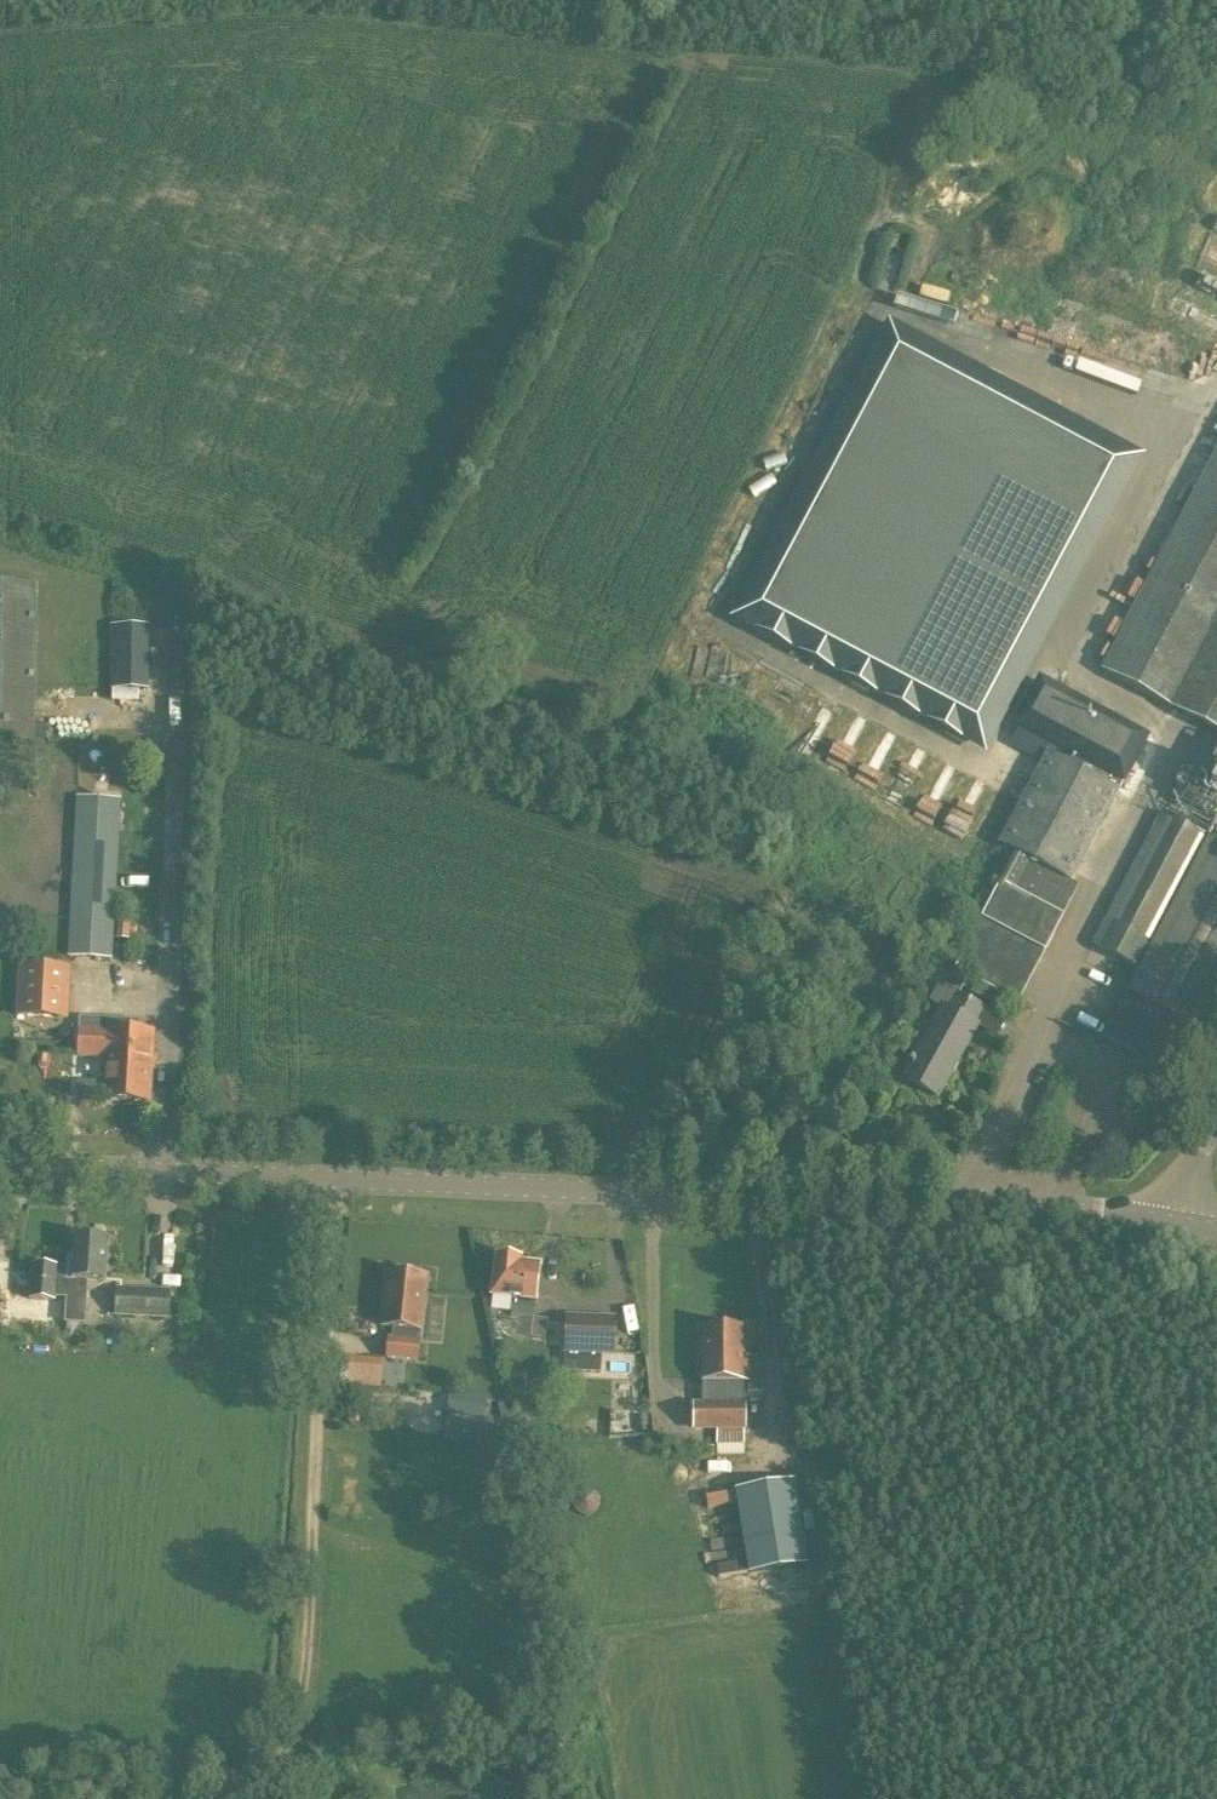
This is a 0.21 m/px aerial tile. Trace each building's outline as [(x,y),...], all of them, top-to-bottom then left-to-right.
[(986,754),(1144,456),(888,320),(730,619),(986,754)] [(1100,671),(1216,735),(1216,449),(1100,671)] [(35,741),(37,582),(0,583),(0,742),(35,741)] [(148,690),(148,626),(110,626),(110,690),(148,690)] [(1131,791),(1155,743),(1128,729),(1092,710),(1090,709),(1064,760),(1047,751),(999,845),(1008,849),(1015,853),(956,969),(1019,1002),(1078,885),(1072,882),(1076,873),(1118,790),(1124,793),(1129,790),(1131,791)] [(1137,970),(1103,1036),(1141,1056),(1127,1085),(1157,1101),(1195,1029),(1200,1032),(1216,1000),(1216,813),(1187,795),(1174,817),(1160,810),(1091,945),(1137,970)] [(120,799),(77,796),(68,957),(110,959),(120,799)] [(19,961),(17,1006),(63,1007),(65,963),(19,961)] [(930,1002),(941,1007),(903,1077),(939,1097),(978,1026),(975,1025),(985,1006),(940,983),(930,1002)] [(154,1033),(140,1032),(139,1021),(109,1019),(108,1030),(105,1030),(105,1031),(80,1030),(79,1058),(105,1059),(103,1101),(150,1104),(154,1033)] [(69,1258),(68,1267),(66,1298),(87,1299),(88,1282),(105,1283),(108,1241),(73,1239),(71,1258),(69,1258)] [(536,1301),(539,1264),(521,1262),(521,1258),(496,1255),(492,1297),(513,1299),(512,1315),(534,1317),(535,1301),(536,1301)] [(66,1298),(68,1267),(32,1265),(30,1300),(55,1301),(55,1297),(66,1298)] [(421,1331),(427,1276),(386,1272),(380,1327),(421,1331)] [(169,1319),(171,1290),(116,1287),(114,1316),(169,1319)] [(613,1353),(614,1319),(566,1317),(564,1351),(613,1353)] [(547,1320),(532,1318),(530,1338),(545,1339),(547,1320)] [(744,1405),(744,1328),(702,1328),(702,1404),(695,1404),(694,1428),(717,1428),(717,1457),(745,1458),(745,1405),(744,1405)] [(418,1362),(420,1341),(388,1337),(386,1359),(418,1362)] [(639,1409),(636,1350),(621,1351),(622,1353),(605,1354),(606,1376),(612,1376),(614,1410),(639,1409)] [(383,1360),(362,1358),(359,1386),(380,1388),(383,1360)] [(485,1419),(487,1397),(450,1392),(447,1414),(485,1419)] [(480,1444),(483,1421),(446,1416),(443,1440),(480,1444)] [(791,1481),(734,1492),(749,1575),(806,1565),(791,1481)] [(734,1492),(705,1496),(718,1580),(749,1575),(734,1492)]
